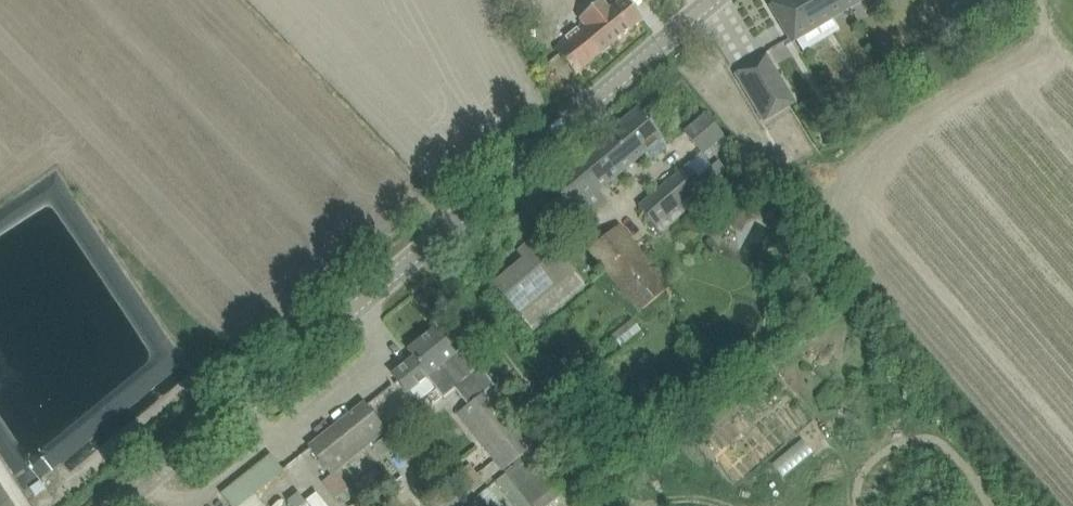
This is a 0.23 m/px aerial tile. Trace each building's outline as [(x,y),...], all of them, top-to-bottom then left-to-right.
[(554,48),(576,75),(643,20),(626,0),(622,0),(611,9),(603,0),(600,0),(579,18),(584,24),(554,48)] [(781,24),(792,42),(850,8),(845,0),(780,0),(770,6),(781,24)] [(766,56),(736,74),(764,121),(794,103),(766,56)] [(549,184),(563,201),(581,223),(607,201),(599,191),(663,138),(639,109),(549,184)] [(705,114),(683,132),(701,155),(723,137),(705,114)] [(719,160),(701,175),(715,198),(735,184),(719,160)] [(688,163),(640,204),(660,230),(709,190),(688,163)] [(722,223),(743,232),(752,212),(732,203),(722,223)] [(619,225),(589,250),(640,312),(671,287),(619,225)] [(494,284),(508,301),(532,330),(584,285),(543,236),(538,235),(517,252),(523,259),(494,284)] [(414,358),(393,375),(408,393),(429,376),(438,387),(437,389),(444,397),(456,387),(469,404),(458,412),(504,469),(536,443),(496,393),(492,388),(495,385),(480,367),(479,367),(463,347),(455,354),(435,329),(408,351),(414,358)] [(309,446),(323,463),(332,474),(386,431),(364,403),(309,446)] [(375,441),(382,453),(396,445),(389,433),(375,441)] [(505,473),(535,505),(546,505),(565,491),(547,467),(532,448),(514,463),(515,465),(505,473)] [(477,500),(483,505),(509,505),(489,487),(477,500)] [(298,493),(287,501),(291,505),(301,505),(305,503),(298,493)] [(306,501),(310,505),(327,505),(317,493),(306,501)]
